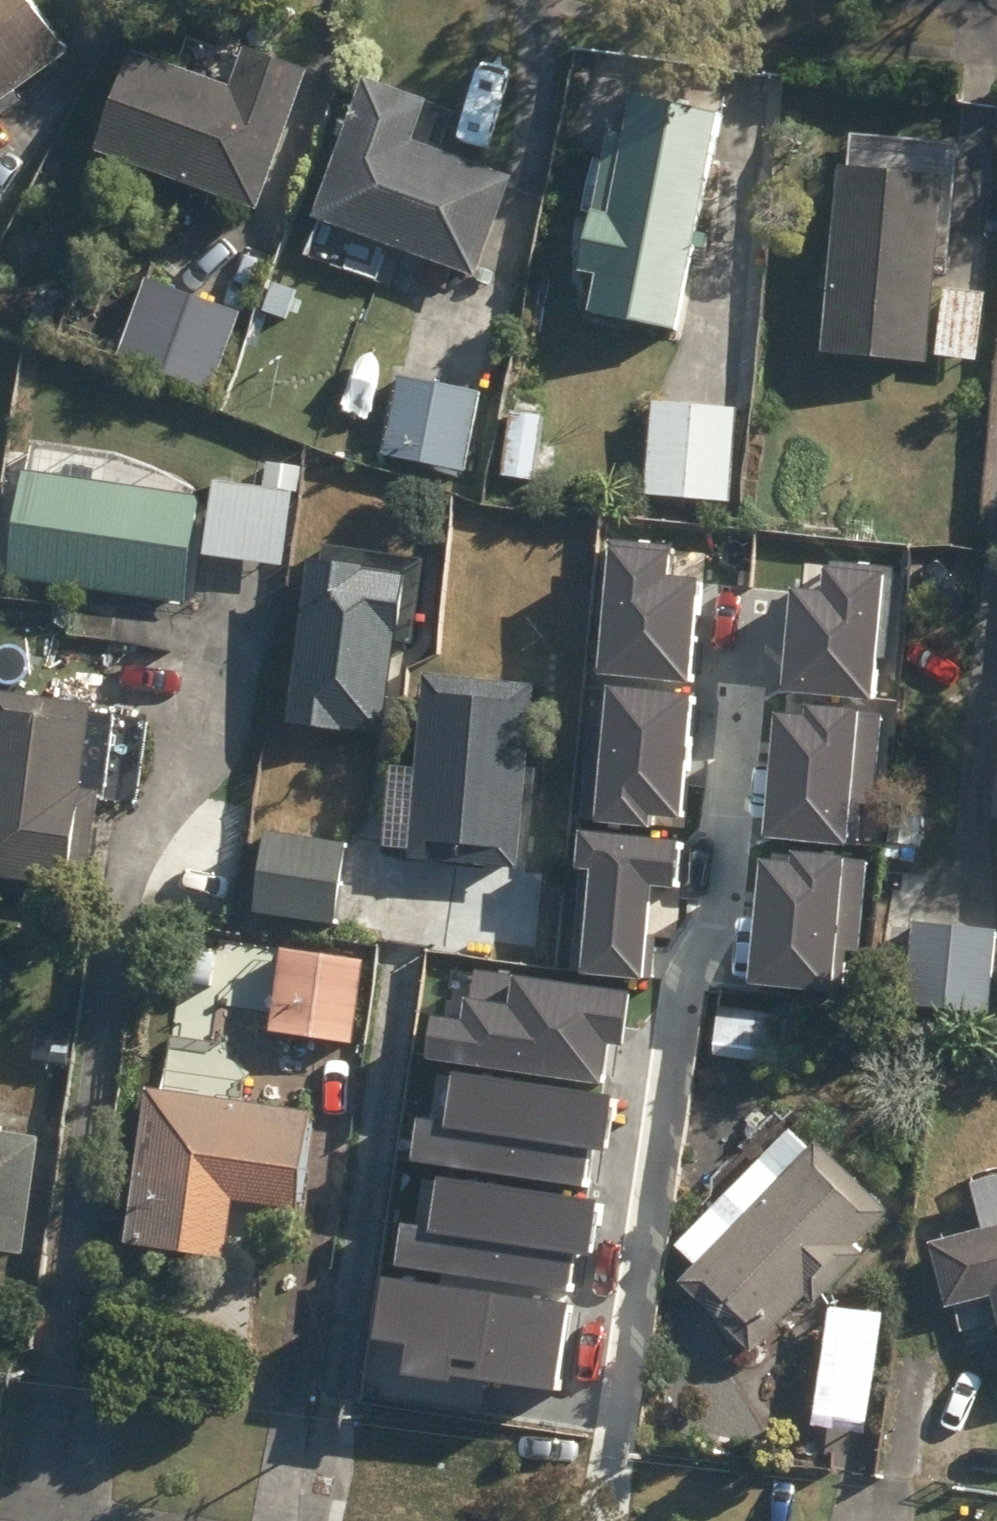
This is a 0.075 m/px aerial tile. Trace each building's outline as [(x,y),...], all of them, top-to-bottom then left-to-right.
[(1,124),(19,110),(11,99),(66,59),(22,0),(0,0),(0,123),(1,124)] [(588,94),(610,97),(614,69),(602,68),(603,56),(593,54),(588,94)] [(96,157),(257,216),(307,79),(243,56),(228,96),(132,60),(96,157)] [(313,224),(475,283),(511,183),(411,147),(425,109),(361,86),(313,224)] [(714,179),(760,183),(768,109),(721,104),(714,179)] [(585,326),(676,342),(716,121),(626,105),(619,142),(606,139),(601,162),(596,161),(574,279),(593,282),(585,326)] [(823,360),(929,369),(944,179),(918,177),(917,184),(837,177),(823,360)] [(120,363),(215,397),(243,318),(149,284),(120,363)] [(265,317),(290,326),(302,294),(277,284),(265,317)] [(937,365),(978,368),(986,298),(944,294),(937,365)] [(385,459),(470,474),(482,396),(398,381),(385,459)] [(645,501),(732,505),(736,415),(650,410),(645,501)] [(509,482),(535,484),(542,420),(516,417),(509,482)] [(11,583),(189,604),(200,500),(104,489),(108,455),(31,446),(27,480),(23,478),(11,583)] [(205,563),(287,571),(298,459),(261,456),(257,493),(212,489),(205,563)] [(597,671),(687,678),(694,579),(665,577),(667,549),(608,545),(597,671)] [(289,730),(340,735),(341,731),(380,736),(393,643),(397,643),(404,581),(309,569),(289,730)] [(790,591),(782,690),(868,697),(877,574),(826,570),(824,594),(790,591)] [(408,865),(516,874),(533,692),(424,683),(408,865)] [(605,687),(593,819),(644,823),(645,813),(677,815),(687,694),(605,687)] [(86,897),(99,799),(80,796),(91,715),(0,702),(0,886),(86,897)] [(844,845),(856,713),(805,708),(804,719),(772,716),(762,837),(844,845)] [(283,836),(317,841),(319,819),(286,816),(283,836)] [(592,869),(580,974),(639,980),(649,885),(672,887),(677,840),(578,829),(574,867),(592,869)] [(251,917),(332,930),(344,851),(263,839),(251,917)] [(830,991),(842,859),(790,854),(789,865),(758,862),(747,984),(830,991)] [(990,1019),(996,962),(996,934),(911,924),(901,1009),(990,1019)] [(273,1037),(350,1046),(360,965),(283,956),(273,1037)] [(625,994),(476,973),(472,1002),(464,1001),(461,1022),(431,1017),(426,1057),(598,1081),(604,1038),(619,1040),(625,994)] [(712,1062),(779,1068),(783,1022),(717,1015),(712,1062)] [(35,1064),(69,1066),(71,1032),(36,1030),(35,1064)] [(178,1261),(186,1205),(225,1211),(294,1221),(300,1180),(308,1125),(240,1114),(217,1096),(202,1060),(204,1049),(171,1045),(161,1102),(147,1100),(123,1252),(178,1261)] [(610,1092),(451,1071),(444,1124),(416,1120),(411,1163),(580,1185),(585,1145),(603,1148),(610,1092)] [(680,1293),(750,1360),(805,1305),(813,1313),(862,1262),(855,1254),(888,1219),(814,1148),(808,1156),(787,1135),(672,1253),(696,1275),(680,1293)] [(25,1261),(37,1144),(0,1141),(0,1258),(25,1261)] [(592,1197),(433,1176),(426,1229),(398,1225),(392,1268),(561,1290),(567,1250),(585,1253),(592,1197)] [(996,1341),(996,1195),(976,1201),(986,1238),(927,1254),(944,1317),(988,1306),(996,1341)] [(565,1306),(382,1278),(372,1337),(406,1342),(401,1374),(447,1381),(448,1373),(552,1389),(565,1306)] [(808,1434),(864,1442),(882,1321),(826,1313),(808,1434)]
